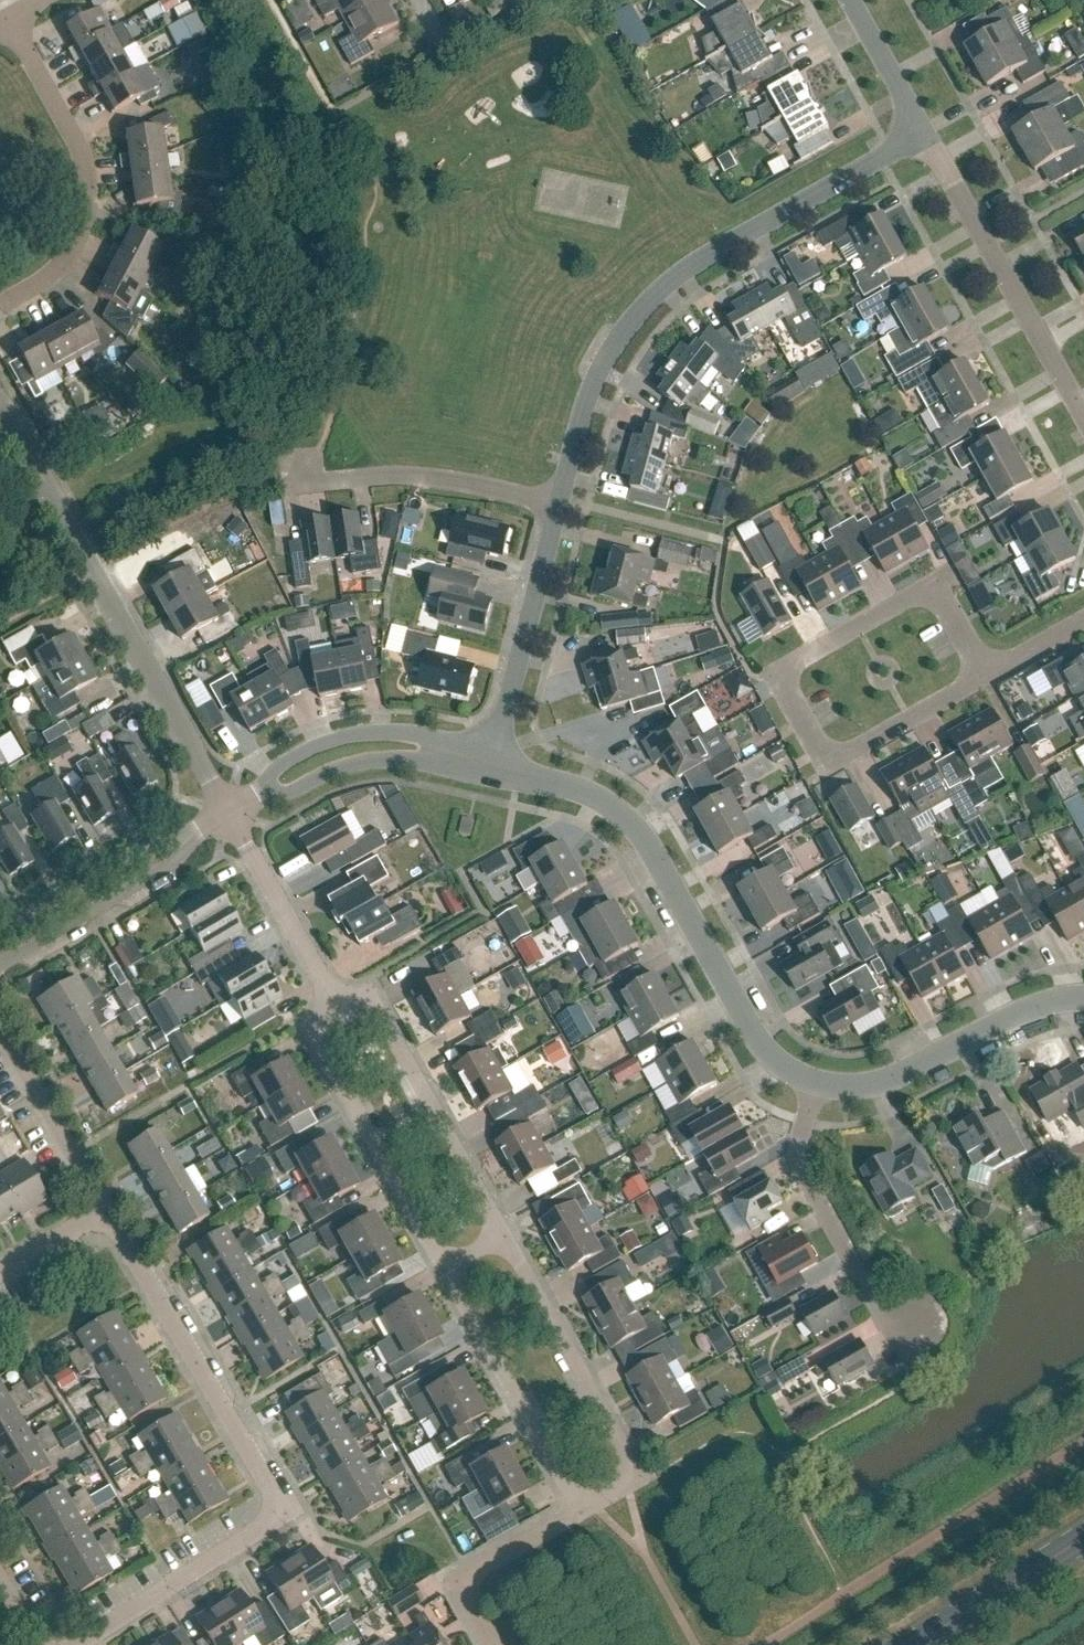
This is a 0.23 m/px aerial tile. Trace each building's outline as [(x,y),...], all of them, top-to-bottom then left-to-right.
[(99,10),(112,3),(110,0),(99,0),(91,5),(95,12),(66,28),(76,47),(78,50),(111,32),(99,10)] [(179,7),(175,0),(168,0),(158,5),(163,15),(179,7)] [(347,23),(386,1),(385,0),(314,0),(325,19),(340,11),(347,23)] [(520,4),(518,0),(503,0),(509,10),(520,4)] [(743,6),(740,8),(736,0),(727,0),(725,1),(706,12),(713,25),(717,22),(722,30),(702,41),(703,43),(708,61),(705,62),(706,63),(758,33),(743,6)] [(399,25),(386,1),(347,23),(354,36),(339,44),(352,67),(375,54),(369,42),(399,25)] [(148,22),(163,15),(158,5),(143,12),(148,22)] [(993,32),(965,48),(976,68),(1016,45),(1024,41),(1014,22),(1007,9),(987,20),(993,32)] [(177,48),(205,34),(196,15),(167,29),(177,48)] [(111,32),(78,50),(76,47),(68,52),(75,64),(83,60),(89,71),(134,46),(122,26),(111,32)] [(303,47),(315,40),(310,31),(298,37),(303,47)] [(634,51),(647,43),(640,31),(627,38),(634,51)] [(773,60),(758,33),(706,63),(706,64),(709,62),(723,77),(731,72),(738,96),(777,73),(790,66),(783,54),(773,60)] [(205,86),(223,77),(205,41),(187,50),(205,86)] [(1083,58),(1083,44),(1073,50),(1079,61),(1083,58)] [(146,66),(147,66),(135,45),(134,46),(89,71),(96,83),(87,88),(94,100),(103,95),(101,92),(146,66)] [(1021,54),(1016,45),(976,68),(988,88),(1016,72),(1024,86),(1047,73),(1033,48),(1021,54)] [(153,91),(158,88),(146,66),(101,92),(103,95),(113,114),(137,101),(141,108),(157,99),(153,91)] [(814,103),(799,76),(796,78),(790,66),(777,73),(763,82),(770,94),(773,92),(778,100),(758,111),(759,112),(764,130),(761,132),(761,133),(814,103)] [(1073,123),(1063,105),(1071,101),(1061,84),(1024,105),(1033,121),(1013,132),(1023,151),(1063,128),(1073,123)] [(708,93),(715,105),(728,98),(718,87),(708,93)] [(829,130),(814,103),(761,133),(762,134),(765,132),(777,146),(778,147),(794,138),(798,146),(794,148),(802,162),(834,144),(827,132),(829,130)] [(125,135),(128,156),(129,159),(167,154),(163,130),(170,127),(165,115),(148,123),(149,131),(125,135)] [(1023,151),(1035,173),(1083,145),(1083,136),(1077,134),(1069,138),(1063,128),(1023,151)] [(170,179),(167,154),(129,159),(128,156),(119,157),(121,171),(130,170),(132,183),(170,179)] [(231,165),(244,164),(243,154),(230,155),(231,165)] [(724,174),(736,167),(729,155),(718,162),(724,174)] [(766,165),(770,175),(786,167),(781,157),(766,165)] [(173,202),(170,179),(132,183),(135,208),(159,205),(160,213),(179,216),(181,203),(173,202)] [(847,265),(860,257),(895,238),(883,216),(863,227),(856,213),(817,236),(825,250),(835,244),(847,265)] [(1071,236),(1083,259),(1083,228),(1071,236)] [(172,251),(175,239),(156,236),(153,243),(131,231),(121,250),(120,253),(153,271),(165,250),(172,251)] [(907,259),(895,238),(860,257),(867,269),(854,277),(859,285),(858,286),(865,299),(888,285),(881,274),(907,259)] [(142,293),(153,271),(120,253),(121,250),(113,246),(106,258),(115,263),(108,275),(142,293)] [(799,262),(800,261),(793,249),(780,257),(787,269),(799,262)] [(142,293),(108,275),(96,297),(110,304),(102,318),(126,341),(137,319),(142,322),(153,301),(142,293)] [(796,334),(816,322),(794,284),(774,296),(768,286),(750,296),(769,329),(787,318),(796,334)] [(924,289),(894,306),(885,292),(857,308),(866,323),(877,316),(882,325),(895,318),(901,329),(902,330),(936,311),(924,289)] [(753,338),(769,329),(750,296),(733,307),(738,317),(729,322),(731,325),(717,333),(736,358),(742,365),(762,353),(753,338)] [(820,326),(832,319),(825,307),(813,314),(820,326)] [(902,330),(901,329),(887,337),(896,352),(885,358),(898,379),(936,357),(928,343),(948,332),(936,311),(902,330)] [(81,314),(62,325),(60,327),(78,359),(91,351),(97,357),(104,352),(113,343),(100,330),(93,335),(81,314)] [(57,371),(78,359),(60,327),(62,325),(58,317),(45,324),(50,332),(38,339),(57,371)] [(821,334),(814,323),(797,333),(804,344),(821,334)] [(723,376),(736,358),(717,333),(710,328),(692,352),(683,345),(670,362),(700,384),(713,368),(723,376)] [(35,384),(57,371),(38,339),(16,351),(33,380),(25,384),(35,401),(42,396),(35,384)] [(163,383),(130,360),(120,374),(152,398),(163,383)] [(930,411),(977,384),(965,363),(946,373),(938,360),(899,382),(907,396),(918,390),(930,411)] [(700,385),(700,384),(670,362),(658,378),(667,385),(660,394),(681,410),(687,402),(701,407),(711,394),(700,385)] [(798,374),(802,386),(836,373),(832,362),(798,374)] [(864,395),(877,388),(871,376),(858,384),(864,395)] [(777,411),(804,395),(797,382),(769,398),(777,411)] [(977,384),(930,411),(941,431),(935,435),(943,450),(977,431),(969,417),(989,405),(977,384)] [(740,415),(758,426),(766,414),(748,403),(740,415)] [(691,410),(685,426),(689,428),(714,438),(721,422),(691,410)] [(874,423),(882,436),(903,424),(896,411),(874,423)] [(665,466),(673,437),(686,441),(689,428),(685,426),(653,413),(646,440),(634,437),(629,456),(665,466)] [(99,414),(85,420),(91,432),(104,426),(99,414)] [(741,418),(726,440),(741,451),(757,428),(741,418)] [(976,463),(985,479),(1019,459),(1006,435),(981,449),(975,438),(951,451),(962,471),(976,463)] [(657,496),(665,466),(629,456),(624,476),(635,479),(632,490),(639,492),(636,503),(667,511),(670,499),(657,496)] [(1033,483),(1019,459),(985,479),(998,502),(984,510),(991,522),(1015,508),(1008,497),(1033,483)] [(861,478),(871,473),(865,462),(855,467),(861,478)] [(729,500),(733,487),(719,483),(717,490),(721,497),(729,500)] [(939,484),(916,497),(923,510),(946,497),(939,484)] [(892,506),(898,517),(886,524),(908,563),(929,550),(918,530),(929,524),(912,495),(892,506)] [(405,511),(402,524),(418,528),(422,515),(405,511)] [(1019,541),(1028,556),(1063,536),(1049,512),(1025,526),(1018,515),(994,529),(1006,549),(1019,541)] [(358,516),(330,520),(337,561),(351,558),(354,576),(382,572),(378,542),(363,545),(358,516)] [(504,556),(510,530),(457,517),(447,557),(473,564),(477,550),(504,556)] [(240,538),(249,529),(238,518),(229,528),(240,538)] [(908,563),(886,524),(874,530),(868,519),(859,524),(855,519),(843,526),(865,565),(877,558),(886,575),(908,563)] [(337,561),(330,520),(303,524),(307,553),(292,555),(297,590),(313,588),(309,565),(337,561)] [(738,532),(746,545),(761,537),(753,523),(738,532)] [(808,592),(819,613),(840,601),(819,562),(809,568),(803,557),(799,559),(778,524),(762,533),(783,569),(780,570),(794,594),(805,587),(808,592)] [(853,571),(865,565),(843,526),(830,533),(834,539),(823,545),(829,556),(819,562),(840,601),(862,588),(853,571)] [(946,550),(961,541),(952,526),(937,535),(946,550)] [(1076,560),(1063,536),(1028,556),(1036,570),(1023,578),(1036,602),(1060,589),(1052,574),(1076,560)] [(761,572),(776,563),(761,537),(746,545),(761,572)] [(657,561),(688,568),(693,549),(662,542),(657,561)] [(954,567),(970,558),(962,544),(946,552),(954,567)] [(714,564),(716,551),(698,548),(695,561),(714,564)] [(196,550),(170,565),(178,578),(155,591),(169,616),(205,595),(196,579),(208,572),(204,564),(196,550)] [(667,576),(670,566),(616,552),(610,575),(638,583),(649,586),(653,572),(667,576)] [(407,573),(411,556),(399,553),(395,570),(407,573)] [(484,634),(492,601),(475,597),(479,581),(466,577),(437,570),(430,600),(444,603),(439,622),(484,634)] [(635,596),(638,583),(610,575),(599,572),(593,596),(647,610),(649,600),(635,596)] [(975,605),(992,595),(983,581),(983,582),(968,590),(967,590),(975,605)] [(765,638),(792,623),(770,583),(743,598),(765,638)] [(205,595),(169,616),(183,641),(206,628),(213,642),(239,627),(227,605),(214,612),(205,595)] [(296,611),(310,608),(308,598),(294,600),(296,611)] [(350,619),(352,607),(329,605),(328,616),(350,619)] [(637,613),(614,616),(616,631),(639,629),(639,628),(652,627),(651,614),(637,615),(637,613)] [(288,639),(300,636),(297,618),(284,621),(288,639)] [(363,657),(376,654),(370,629),(357,631),(361,651),(337,656),(344,694),(369,689),(363,657)] [(645,630),(616,633),(618,647),(647,644),(645,630)] [(701,656),(721,649),(716,633),(696,639),(701,656)] [(402,656),(425,662),(419,689),(442,695),(442,693),(467,699),(476,667),(450,661),(451,659),(436,655),(439,642),(407,634),(402,656)] [(40,667),(47,679),(85,658),(73,635),(69,638),(69,637),(49,648),(42,637),(9,656),(15,668),(25,662),(30,672),(40,667)] [(344,694),(337,656),(313,660),(309,641),(296,643),(301,669),(314,667),(321,699),(344,694)] [(591,691),(602,687),(630,677),(626,665),(640,660),(637,650),(583,666),(591,691)] [(717,668),(733,663),(729,650),(713,655),(717,668)] [(248,677),(254,687),(273,721),(294,709),(278,680),(290,674),(277,651),(265,657),(269,666),(248,677)] [(1077,698),(1083,694),(1083,663),(1078,666),(1072,656),(1077,653),(1076,652),(1042,671),(1054,692),(1069,684),(1077,698)] [(98,680),(85,658),(47,679),(54,691),(39,700),(51,721),(80,705),(74,693),(94,682),(98,680)] [(630,677),(602,687),(609,710),(637,701),(641,714),(666,706),(655,670),(630,677)] [(737,701),(754,692),(742,672),(725,681),(737,701)] [(273,721),(254,687),(243,693),(233,675),(211,688),(224,711),(235,705),(251,733),(273,721)] [(678,724),(644,743),(656,765),(666,760),(691,744),(719,728),(698,692),(670,709),(678,724)] [(210,733),(225,725),(212,702),(198,710),(210,733)] [(1028,705),(1019,710),(1024,720),(1034,715),(1028,705)] [(769,719),(762,708),(750,715),(756,726),(769,719)] [(992,759),(1014,747),(993,709),(971,722),(992,759)] [(89,740),(114,725),(106,712),(82,727),(89,740)] [(1070,720),(1081,741),(1083,739),(1083,712),(1070,720)] [(999,771),(992,759),(971,722),(949,734),(960,753),(948,759),(975,809),(988,802),(978,783),(999,771)] [(41,736),(47,746),(70,734),(64,723),(41,736)] [(1037,727),(1024,734),(1033,750),(1046,742),(1037,727)] [(740,766),(719,728),(691,744),(666,760),(678,781),(706,765),(714,780),(740,766)] [(133,797),(156,783),(135,747),(134,748),(126,733),(114,740),(123,755),(112,761),(133,797)] [(0,737),(0,760),(3,766),(19,757),(6,734),(0,737)] [(50,764),(64,756),(57,744),(43,752),(50,764)] [(775,764),(786,758),(780,747),(768,754),(775,764)] [(1014,755),(1030,785),(1046,776),(1030,747),(1014,755)] [(980,817),(975,809),(948,759),(935,766),(925,748),(903,760),(931,811),(952,799),(966,824),(980,817)] [(94,828),(117,814),(100,786),(112,779),(98,756),(88,763),(87,761),(76,767),(86,784),(73,792),(94,828)] [(931,811),(903,760),(881,773),(904,813),(891,820),(904,843),(908,851),(922,843),(911,822),(931,811)] [(1048,778),(1059,801),(1075,793),(1063,770),(1048,778)] [(695,813),(707,834),(742,815),(735,803),(745,797),(740,788),(747,784),(740,772),(717,785),(724,797),(695,813)] [(52,852),(75,839),(57,809),(69,802),(55,778),(31,792),(42,810),(31,817),(52,852)] [(891,850),(904,843),(891,820),(879,827),(856,787),(833,800),(851,833),(874,820),(891,850)] [(400,794),(384,802),(400,833),(416,825),(400,794)] [(33,864),(16,836),(28,829),(14,806),(2,813),(11,829),(0,835),(0,861),(10,877),(33,864)] [(754,836),(742,815),(707,834),(720,856),(748,840),(755,851),(778,838),(771,826),(754,836)] [(1083,840),(1083,818),(1075,823),(1083,840)] [(352,866),(387,846),(379,831),(355,844),(341,819),(303,840),(318,867),(345,852),(352,866)] [(471,837),(474,822),(464,819),(460,834),(471,837)] [(1020,843),(1033,838),(1027,824),(1014,830),(1020,843)] [(526,893),(542,884),(576,866),(565,844),(550,852),(541,837),(514,852),(525,873),(518,877),(526,893)] [(739,890),(751,911),(785,892),(779,882),(797,872),(784,849),(761,862),(767,874),(739,890)] [(994,867),(1006,860),(1001,850),(987,854),(994,867)] [(498,872),(508,867),(501,854),(491,859),(498,872)] [(1077,859),(1083,869),(1074,874),(1080,885),(1068,892),(1083,920),(1083,855),(1077,859)] [(343,925),(347,923),(379,905),(370,889),(390,878),(378,857),(347,875),(354,887),(329,901),(343,925)] [(903,884),(918,875),(911,861),(895,870),(903,884)] [(841,881),(854,874),(847,862),(834,869),(841,881)] [(589,887),(576,866),(543,884),(552,900),(540,907),(549,925),(550,924),(581,907),(575,895),(589,887)] [(1083,934),(1083,920),(1068,892),(1058,897),(1052,887),(1041,893),(1031,874),(1019,881),(1031,903),(1046,929),(1057,923),(1069,942),(1083,934)] [(944,906),(958,898),(945,875),(931,883),(944,906)] [(991,910),(1013,949),(1034,937),(1019,910),(1031,903),(1019,881),(1015,876),(1003,883),(1007,890),(997,896),(1001,904),(991,910)] [(191,933),(229,910),(216,888),(177,911),(191,933)] [(792,904),(785,892),(751,911),(763,933),(792,917),(798,928),(821,915),(809,895),(792,904)] [(864,921),(880,911),(872,896),(855,906),(864,921)] [(448,907),(454,917),(463,911),(458,901),(448,907)] [(383,903),(379,905),(347,923),(361,947),(386,933),(392,946),(423,928),(412,908),(392,918),(383,903)] [(584,949),(627,924),(615,904),(593,917),(586,904),(581,907),(550,924),(560,941),(571,935),(574,941),(584,949)] [(1013,949),(991,910),(970,922),(961,907),(948,914),(951,919),(965,943),(977,936),(991,961),(1013,949)] [(498,919),(512,945),(532,934),(517,908),(498,919)] [(243,932),(229,910),(191,933),(203,954),(188,962),(195,975),(235,952),(229,940),(243,932)] [(966,975),(952,950),(965,943),(951,919),(938,926),(944,937),(923,948),(944,987),(966,975)] [(640,946),(627,924),(584,949),(580,951),(590,969),(596,966),(605,982),(633,967),(626,955),(640,946)] [(783,967),(796,990),(841,965),(829,944),(837,939),(828,924),(802,939),(809,952),(783,967)] [(532,938),(516,946),(530,970),(545,961),(532,938)] [(130,939),(118,946),(131,968),(143,961),(130,939)] [(944,987),(923,948),(910,955),(904,944),(896,950),(893,945),(881,952),(900,986),(912,979),(923,999),(944,987)] [(865,963),(877,956),(871,945),(859,952),(865,963)] [(504,967),(515,960),(508,947),(497,954),(504,967)] [(439,974),(464,961),(457,949),(433,963),(439,974)] [(242,963),(235,952),(195,975),(202,986),(217,977),(230,1000),(269,977),(256,955),(242,963)] [(879,978),(887,973),(879,960),(871,965),(879,978)] [(148,970),(143,961),(131,968),(129,969),(134,978),(148,970)] [(108,970),(119,988),(127,984),(116,965),(108,970)] [(844,997),(819,1012),(832,1035),(879,1008),(872,995),(880,990),(867,967),(831,988),(831,989),(837,986),(844,997)] [(413,994),(425,1016),(460,997),(448,975),(413,994)] [(655,975),(618,996),(630,1018),(667,997),(655,975)] [(268,1007),(282,999),(269,977),(230,1000),(250,1034),(275,1019),(268,1007)] [(77,978),(58,990),(74,1017),(86,1010),(86,1011),(94,1006),(93,1005),(102,999),(94,986),(85,991),(77,978)] [(74,1017),(58,990),(38,1001),(55,1029),(58,1027),(74,1017)] [(119,994),(116,990),(103,998),(106,1002),(119,994)] [(553,1015),(566,1008),(558,993),(544,1001),(553,1015)] [(472,1018),(460,997),(425,1016),(437,1037),(472,1018)] [(653,1033),(680,1018),(667,997),(630,1018),(642,1039),(628,1047),(635,1059),(660,1045),(653,1033)] [(74,1017),(58,1027),(71,1048),(99,1032),(98,1030),(107,1024),(100,1013),(108,1008),(103,999),(102,999),(93,1005),(94,1006),(86,1011),(86,1010),(74,1017)] [(135,1026),(146,1020),(138,1007),(127,1013),(135,1026)] [(557,1019),(572,1047),(595,1034),(580,1007),(557,1019)] [(468,1026),(474,1037),(499,1024),(493,1012),(468,1026)] [(168,1036),(179,1029),(171,1017),(160,1024),(168,1036)] [(514,1017),(502,1024),(507,1033),(519,1026),(514,1017)] [(506,1035),(499,1024),(474,1037),(481,1049),(506,1035)] [(166,1038),(182,1065),(195,1058),(179,1030),(166,1038)] [(112,1053),(99,1032),(71,1048),(83,1070),(112,1053)] [(155,1053),(168,1045),(161,1033),(148,1041),(155,1053)] [(552,1067),(568,1058),(559,1043),(544,1052),(552,1067)] [(668,1085),(705,1064),(693,1043),(656,1064),(668,1085)] [(498,1049),(492,1053),(490,1050),(455,1069),(467,1091),(502,1071),(508,1068),(498,1049)] [(124,1075),(112,1053),(83,1070),(96,1092),(124,1075)] [(642,1072),(635,1059),(611,1072),(619,1085),(642,1072)] [(257,1092),(265,1105),(299,1086),(286,1061),(261,1075),(255,1064),(231,1078),(243,1100),(257,1092)] [(691,1101),(717,1086),(705,1064),(668,1085),(680,1106),(666,1114),(673,1126),(698,1113),(691,1101)] [(1050,1123),(1074,1110),(1083,1128),(1083,1078),(1077,1066),(1032,1092),(1050,1123)] [(146,1087),(159,1079),(154,1069),(140,1077),(146,1087)] [(514,1093),(502,1071),(467,1091),(479,1112),(514,1093)] [(138,1097),(124,1075),(96,1092),(109,1114),(138,1097)] [(288,1124),(313,1110),(299,1086),(265,1105),(272,1118),(258,1126),(271,1148),(295,1135),(288,1124)] [(516,1112),(541,1098),(534,1087),(510,1100),(516,1112)] [(589,1116),(601,1109),(594,1095),(581,1102),(589,1116)] [(183,1117),(197,1109),(190,1098),(177,1106),(183,1117)] [(523,1124),(547,1110),(541,1098),(516,1112),(523,1124)] [(704,1155),(744,1133),(730,1109),(703,1124),(697,1113),(671,1128),(682,1148),(696,1140),(704,1155)] [(620,1132),(633,1125),(626,1112),(613,1120),(620,1132)] [(1007,1164),(1028,1153),(1005,1112),(984,1123),(980,1116),(954,1130),(973,1165),(994,1171),(1007,1164)] [(544,1146),(531,1124),(497,1144),(509,1165),(544,1146)] [(129,1147),(142,1170),(171,1153),(157,1130),(129,1147)] [(731,1172),(757,1157),(744,1133),(704,1155),(713,1170),(699,1178),(710,1198),(737,1183),(731,1172)] [(207,1158),(221,1150),(214,1139),(201,1147),(207,1158)] [(299,1142),(275,1155),(286,1176),(300,1168),(308,1182),(343,1163),(329,1139),(305,1153),(299,1142)] [(638,1165),(652,1157),(646,1145),(632,1153),(638,1165)] [(556,1167),(544,1146),(509,1165),(521,1187),(556,1167)] [(910,1188),(931,1177),(917,1151),(896,1163),(892,1155),(862,1171),(887,1214),(916,1198),(910,1188)] [(183,1175),(171,1153),(142,1170),(155,1191),(183,1175)] [(235,1158),(241,1168),(250,1163),(244,1153),(235,1158)] [(1051,1168),(1043,1153),(1029,1161),(1037,1176),(1051,1168)] [(213,1172),(225,1165),(219,1154),(207,1161),(213,1172)] [(253,1188),(273,1177),(263,1159),(243,1171),(253,1188)] [(37,1181),(25,1161),(0,1177),(0,1181),(2,1185),(10,1197),(37,1181)] [(558,1187),(583,1173),(576,1161),(552,1175),(558,1187)] [(357,1187),(343,1163),(308,1182),(317,1197),(303,1205),(314,1225),(338,1212),(332,1201),(357,1187)] [(772,1183),(771,1183),(765,1172),(730,1192),(752,1231),(773,1219),(768,1212),(784,1203),(772,1183)] [(196,1196),(183,1175),(155,1191),(168,1213),(196,1196)] [(650,1192),(641,1175),(625,1184),(627,1188),(623,1191),(629,1203),(650,1192)] [(21,1217),(49,1200),(37,1181),(10,1197),(20,1213),(21,1217)] [(10,1197),(2,1185),(0,1186),(0,1225),(20,1213),(10,1197)] [(541,1222),(555,1247),(590,1228),(581,1214),(593,1207),(580,1185),(552,1201),(559,1213),(541,1222)] [(949,1197),(943,1187),(933,1192),(938,1203),(949,1197)] [(209,1219),(196,1196),(168,1213),(181,1236),(209,1219)] [(223,1215),(236,1207),(230,1196),(216,1204),(223,1215)] [(679,1238),(694,1230),(686,1216),(672,1224),(679,1238)] [(352,1259),(386,1240),(373,1217),(348,1230),(342,1219),(318,1232),(330,1252),(343,1245),(352,1259)] [(265,1236),(276,1230),(272,1221),(260,1227),(265,1236)] [(290,1243),(301,1236),(293,1222),(282,1229),(290,1243)] [(189,1250),(202,1272),(255,1241),(249,1231),(239,1237),(240,1240),(235,1243),(226,1228),(189,1250)] [(598,1243),(590,1228),(555,1247),(569,1273),(587,1263),(594,1275),(622,1259),(609,1236),(598,1243)] [(629,1255),(642,1247),(633,1232),(620,1240),(629,1255)] [(256,1241),(261,1250),(272,1243),(267,1235),(256,1241)] [(667,1260),(683,1251),(673,1235),(657,1243),(665,1256),(667,1260)] [(310,1250),(315,1247),(310,1237),(305,1240),(310,1250)] [(818,1264),(803,1238),(782,1250),(776,1238),(747,1254),(758,1275),(770,1268),(779,1286),(818,1264)] [(310,1250),(305,1240),(292,1247),(298,1258),(311,1251),(310,1250)] [(400,1264),(386,1240),(352,1259),(361,1275),(347,1283),(358,1302),(382,1289),(375,1278),(400,1264)] [(261,1250),(255,1241),(202,1272),(214,1294),(252,1272),(243,1257),(248,1254),(250,1257),(261,1250)] [(647,1250),(636,1257),(643,1269),(654,1262),(647,1250)] [(636,1285),(624,1262),(586,1283),(593,1295),(585,1300),(599,1325),(633,1306),(625,1291),(636,1285)] [(283,1282),(293,1276),(287,1266),(277,1273),(283,1282)] [(260,1287),(252,1272),(214,1294),(227,1316),(281,1284),(275,1274),(264,1281),(266,1284),(260,1287)] [(286,1294),(281,1284),(227,1316),(240,1337),(277,1315),(268,1301),(274,1297),(276,1300),(286,1294)] [(815,1335),(848,1317),(835,1294),(801,1312),(815,1335)] [(383,1315),(395,1336),(430,1317),(418,1296),(389,1312),(382,1301),(358,1315),(365,1326),(383,1315)] [(773,1328),(798,1314),(790,1300),(765,1314),(773,1328)] [(665,1336),(658,1324),(652,1314),(641,1321),(633,1306),(599,1325),(613,1350),(630,1340),(637,1352),(665,1336)] [(74,1366),(127,1335),(114,1313),(77,1334),(86,1350),(80,1353),(79,1350),(68,1356),(74,1366)] [(344,1336),(360,1328),(352,1314),(336,1323),(344,1336)] [(253,1359),(306,1327),(300,1318),(290,1324),(292,1327),(286,1330),(277,1315),(240,1337),(253,1359)] [(430,1317),(395,1336),(376,1347),(394,1379),(418,1365),(412,1354),(441,1338),(430,1317)] [(672,1332),(684,1325),(678,1317),(667,1323),(672,1332)] [(301,1343),(312,1337),(306,1327),(253,1359),(266,1381),(303,1359),(294,1344),(300,1341),(301,1343)] [(718,1357),(733,1348),(721,1328),(706,1337),(718,1357)] [(103,1378),(140,1356),(127,1335),(74,1366),(79,1376),(90,1370),(88,1367),(94,1364),(103,1378)] [(628,1377),(642,1402),(676,1383),(667,1367),(679,1361),(667,1340),(639,1355),(646,1367),(628,1377)] [(837,1386),(875,1365),(862,1341),(824,1362),(824,1363),(815,1368),(820,1378),(830,1373),(837,1386)] [(99,1410),(153,1378),(140,1356),(103,1378),(112,1393),(106,1396),(104,1394),(94,1400),(99,1410)] [(785,1386),(811,1372),(803,1358),(777,1372),(785,1386)] [(759,1381),(774,1373),(766,1359),(752,1367),(759,1381)] [(31,1391),(43,1384),(35,1370),(23,1377),(31,1391)] [(473,1394),(461,1372),(432,1389),(426,1378),(402,1391),(420,1424),(427,1419),(473,1394)] [(285,1413),(298,1436),(335,1414),(327,1399),(334,1396),(321,1374),(284,1396),(292,1409),(285,1413)] [(129,1422),(166,1400),(153,1378),(99,1410),(105,1419),(116,1413),(114,1410),(120,1407),(129,1422)] [(369,1389),(374,1398),(385,1392),(380,1382),(369,1389)] [(770,1399),(782,1392),(776,1382),(764,1388),(770,1399)] [(684,1397),(676,1383),(642,1402),(656,1427),(674,1417),(680,1429),(709,1414),(696,1391),(684,1397)] [(28,1394),(22,1384),(11,1390),(13,1393),(7,1396),(0,1384),(0,1410),(28,1394)] [(343,1405),(357,1397),(351,1385),(337,1393),(343,1405)] [(715,1410),(731,1401),(723,1385),(706,1395),(715,1410)] [(28,1394),(0,1410),(0,1439),(24,1425),(16,1410),(21,1407),(23,1410),(33,1403),(28,1394)] [(485,1415),(473,1394),(427,1419),(439,1440),(431,1444),(437,1456),(474,1435),(468,1424),(485,1415)] [(56,1437),(71,1428),(63,1414),(48,1423),(56,1437)] [(89,1432),(102,1424),(96,1414),(83,1421),(89,1432)] [(311,1457),(364,1426),(359,1416),(348,1422),(350,1425),(344,1428),(335,1414),(298,1436),(311,1457)] [(134,1468),(188,1437),(174,1415),(138,1437),(147,1452),(141,1455),(139,1452),(129,1459),(134,1468)] [(53,1437),(48,1427),(37,1434),(38,1436),(33,1440),(24,1425),(0,1439),(0,1468),(53,1437)] [(65,1452),(83,1441),(74,1426),(71,1428),(56,1437),(65,1452)] [(370,1435),(364,1426),(311,1457),(324,1479),(361,1457),(352,1442),(358,1439),(360,1442),(370,1435)] [(95,1450),(107,1443),(100,1431),(88,1438),(95,1450)] [(59,1447),(53,1437),(0,1468),(0,1469),(13,1491),(50,1469),(41,1454),(47,1450),(48,1453),(59,1447)] [(188,1437),(134,1468),(140,1478),(151,1472),(149,1469),(155,1466),(163,1481),(200,1459),(188,1437)] [(384,1459),(385,1460),(396,1454),(389,1441),(377,1448),(384,1460),(384,1459)] [(425,1445),(403,1457),(413,1474),(434,1462),(425,1445)] [(469,1455),(445,1468),(456,1489),(464,1485),(470,1496),(516,1471),(504,1449),(475,1466),(469,1455)] [(337,1501),(390,1469),(385,1460),(384,1459),(384,1460),(374,1466),(375,1468),(370,1472),(361,1457),(324,1479),(337,1501)] [(160,1512),(213,1480),(200,1459),(163,1481),(172,1495),(166,1499),(165,1496),(154,1502),(160,1512)] [(86,1479),(97,1472),(90,1461),(79,1467),(86,1479)] [(114,1478),(127,1471),(121,1461),(108,1468),(114,1478)] [(401,1463),(390,1469),(396,1479),(406,1472),(401,1463)] [(385,1485),(396,1479),(390,1469),(337,1501),(350,1523),(387,1501),(378,1486),(383,1482),(385,1485)] [(528,1492),(516,1471),(470,1496),(482,1517),(474,1521),(481,1533),(505,1519),(499,1508),(528,1492)] [(120,1490),(129,1485),(122,1475),(114,1480),(120,1490)] [(189,1525),(226,1502),(213,1480),(160,1512),(166,1522),(176,1515),(175,1513),(180,1509),(189,1525)] [(24,1509),(37,1531),(90,1499),(90,1498),(84,1490),(74,1496),(75,1499),(70,1502),(61,1487),(24,1509)] [(90,1499),(37,1531),(50,1553),(87,1531),(78,1516),(84,1513),(85,1515),(96,1509),(115,1497),(109,1487),(90,1498),(90,1499)] [(405,1501),(412,1513),(425,1505),(418,1493),(405,1501)] [(139,1524),(151,1517),(145,1507),(134,1514),(139,1524)] [(95,1545),(87,1531),(50,1553),(62,1574),(116,1543),(110,1533),(99,1539),(101,1542),(95,1545)] [(133,1551),(142,1546),(135,1534),(126,1539),(133,1551)] [(111,1559),(122,1552),(116,1543),(62,1574),(76,1596),(113,1574),(104,1559),(109,1556),(111,1559)] [(310,1547),(288,1561),(312,1599),(320,1612),(342,1598),(340,1595),(352,1588),(336,1562),(325,1570),(310,1547)] [(354,1579),(371,1569),(366,1560),(349,1571),(354,1579)] [(301,1606),(312,1599),(288,1561),(266,1575),(278,1593),(266,1600),(288,1635),(310,1621),(301,1606)] [(413,1586),(386,1602),(397,1619),(423,1603),(413,1586)] [(218,1605),(242,1643),(253,1636),(259,1644),(272,1644),(285,1637),(263,1602),(252,1609),(240,1591),(218,1605)] [(242,1643),(218,1605),(196,1619),(207,1637),(196,1644),(239,1644),(242,1643)] [(413,1644),(443,1644),(423,1613),(414,1619),(421,1630),(408,1638),(413,1644)] [(334,1636),(353,1624),(347,1615),(328,1626),(334,1636)] [(169,1636),(155,1644),(175,1644),(169,1636)]
